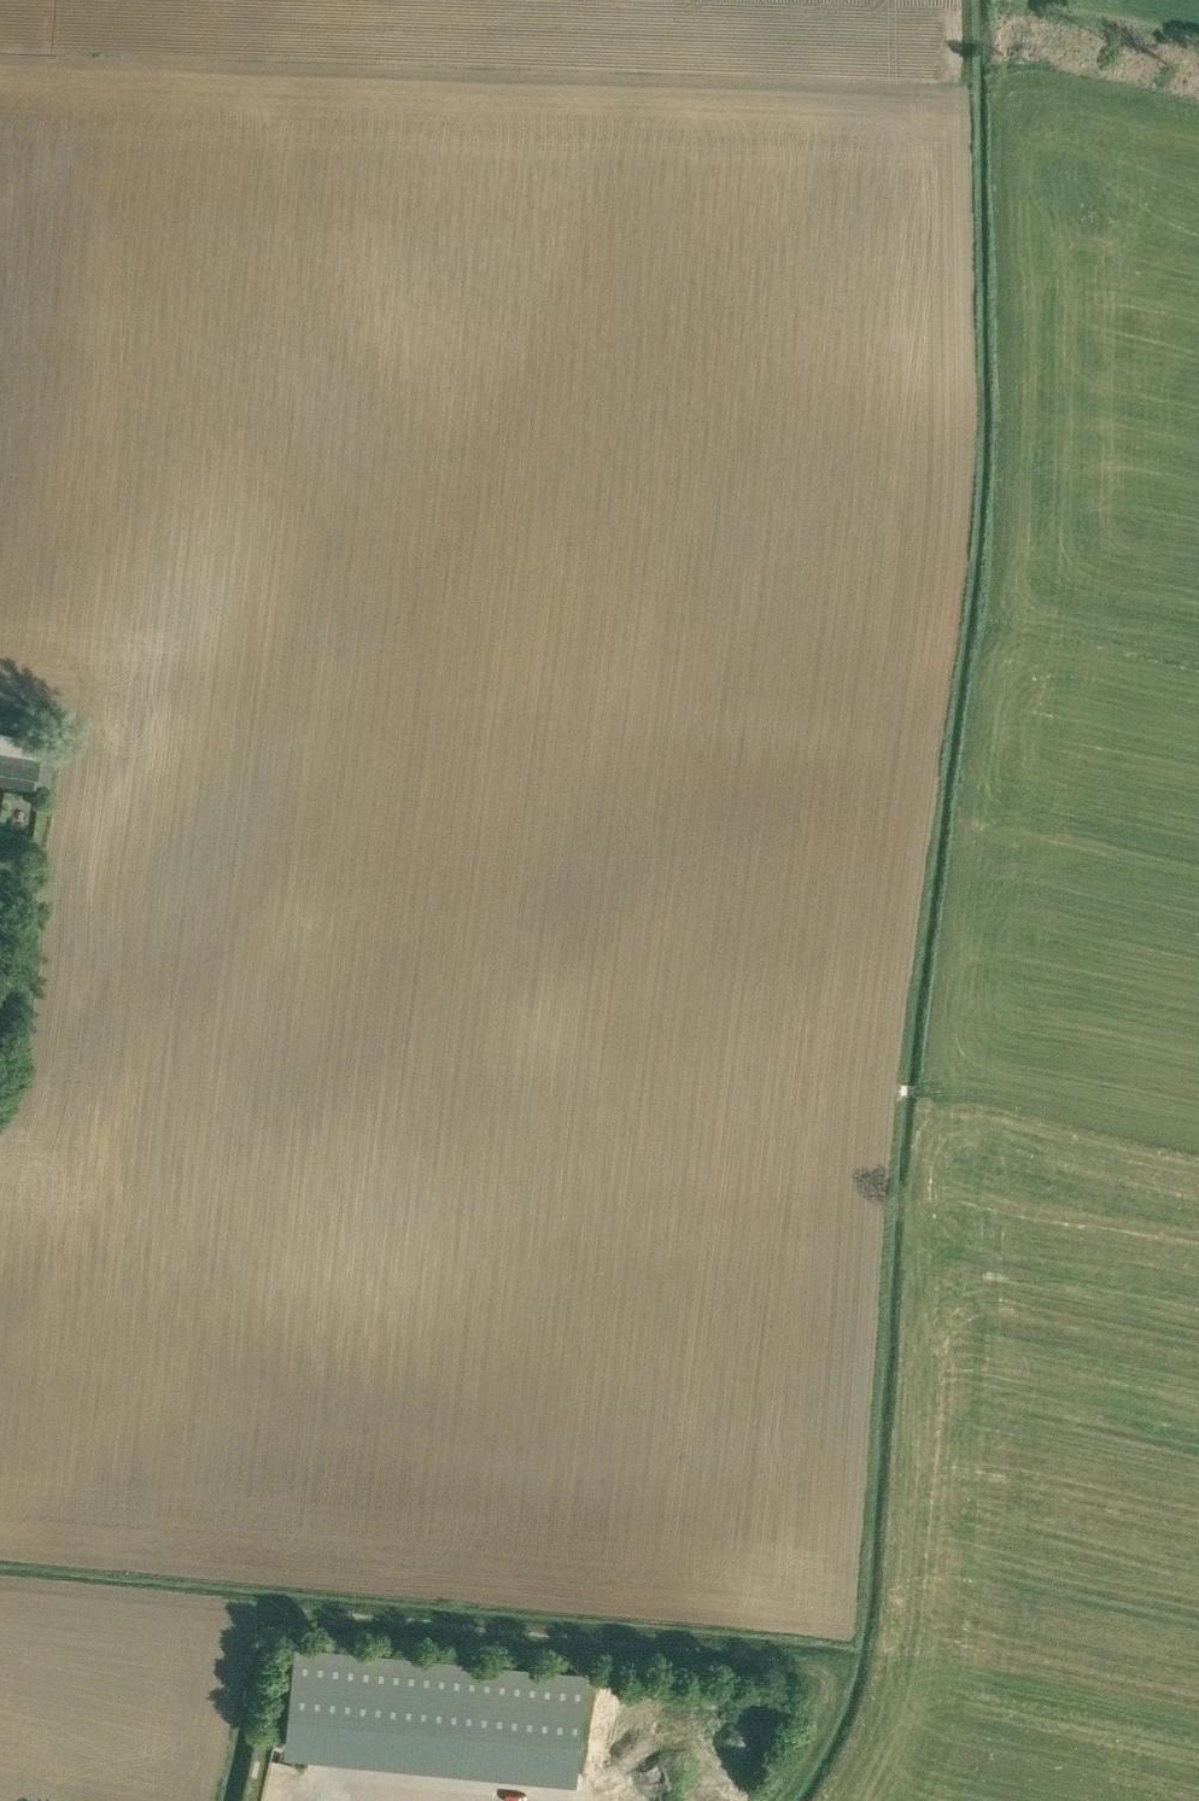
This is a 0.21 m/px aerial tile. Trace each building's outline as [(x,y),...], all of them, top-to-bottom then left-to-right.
[(36,780),(39,754),(0,750),(0,775),(36,780)] [(330,1650),(294,1646),(286,1731),(322,1734),(330,1650)] [(358,1693),(357,1729),(392,1730),(393,1694),(358,1693)] [(305,1800),(324,1800),(332,1757),(313,1754),(305,1800)] [(339,1794),(367,1800),(375,1800),(383,1770),(347,1761),(339,1794)] [(673,1800),(691,1800),(692,1800),(679,1792),(673,1800)]
